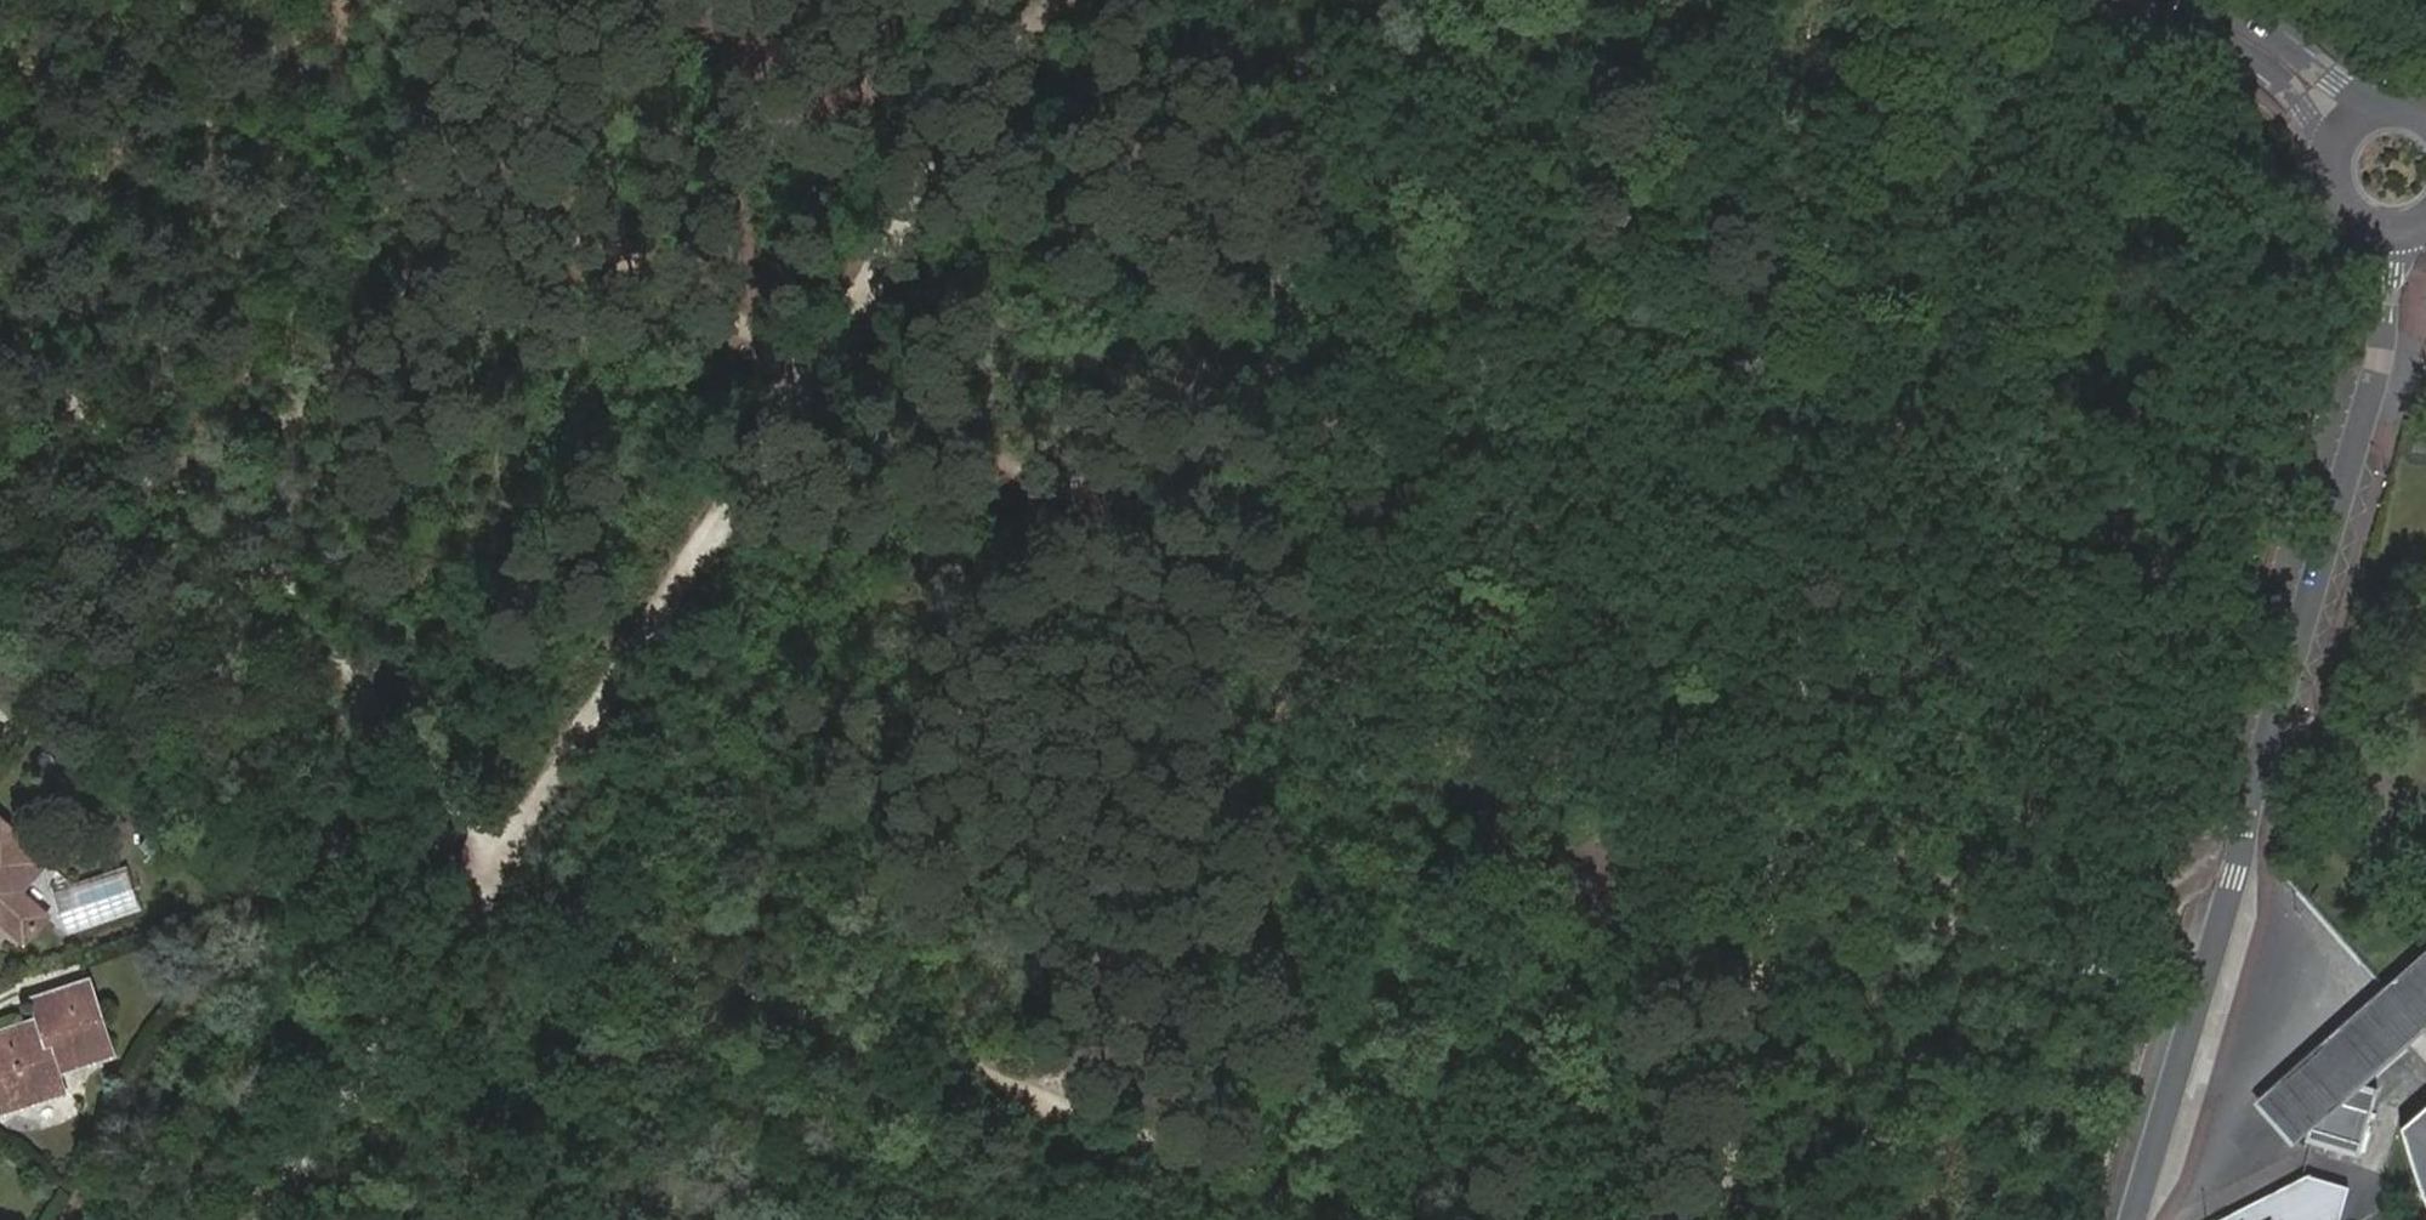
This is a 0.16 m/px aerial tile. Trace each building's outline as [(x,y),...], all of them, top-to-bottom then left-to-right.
[(24,943),(45,918),(18,892),(44,862),(0,823),(0,922),(24,943)] [(62,934),(140,908),(126,866),(48,892),(62,934)] [(2255,1101),(2290,1144),(2312,1124),(2320,1096),(2338,1102),(2414,1034),(2425,1024),(2425,949),(2385,985),(2361,1006),(2255,1101)] [(3,1112),(59,1095),(52,1073),(110,1055),(88,985),(31,1004),(38,1025),(0,1037),(0,1102),(3,1112)] [(2312,1124),(2310,1132),(2316,1133),(2360,1147),(2371,1112),(2338,1102),(2320,1096),(2312,1124)] [(2405,1125),(2415,1157),(2425,1185),(2425,1108),(2405,1125)] [(2217,1219),(2339,1219),(2349,1185),(2307,1174),(2217,1219)]
